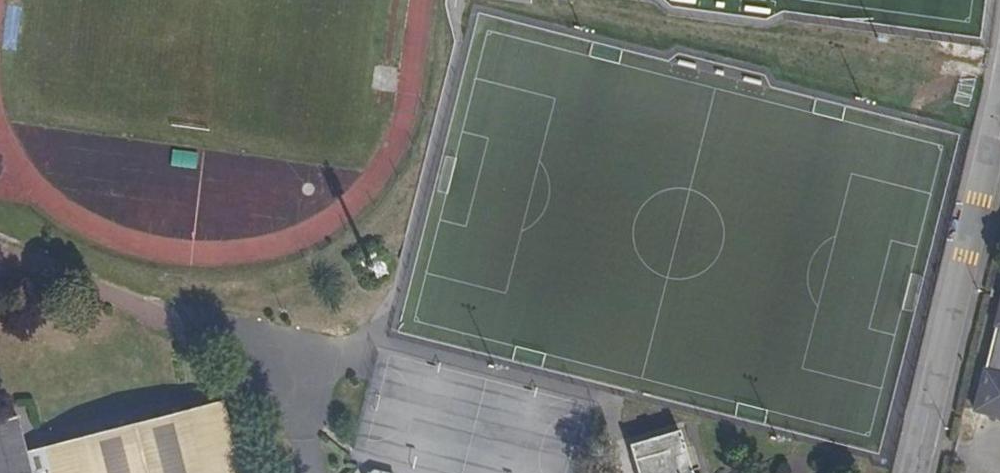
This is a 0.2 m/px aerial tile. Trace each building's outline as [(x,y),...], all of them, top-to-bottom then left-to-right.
[(968,419),(999,427),(999,291),(968,419)] [(221,400),(26,454),(16,416),(0,421),(0,472),(241,472),(221,400)] [(632,441),(642,472),(696,472),(690,455),(698,453),(690,422),(632,441)]
